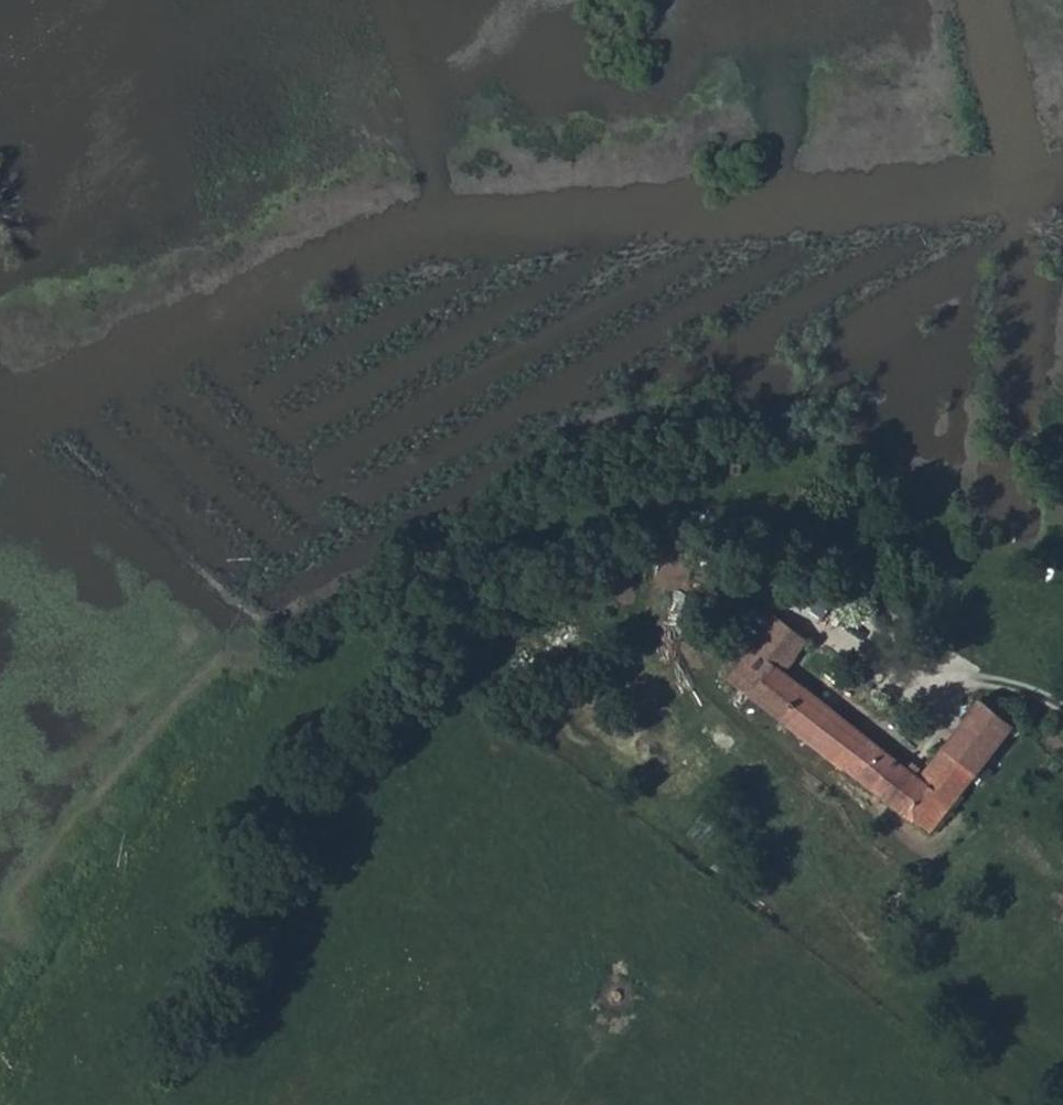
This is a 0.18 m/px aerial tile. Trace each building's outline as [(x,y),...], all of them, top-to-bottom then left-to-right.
[(779,671),(800,640),(768,615),(723,679),(839,771),(842,770),(876,797),(901,813),(900,815),(933,837),(941,827),(933,820),(973,768),(1013,719),(980,692),(975,695),(917,769),(875,742),(824,703),(779,671)]
